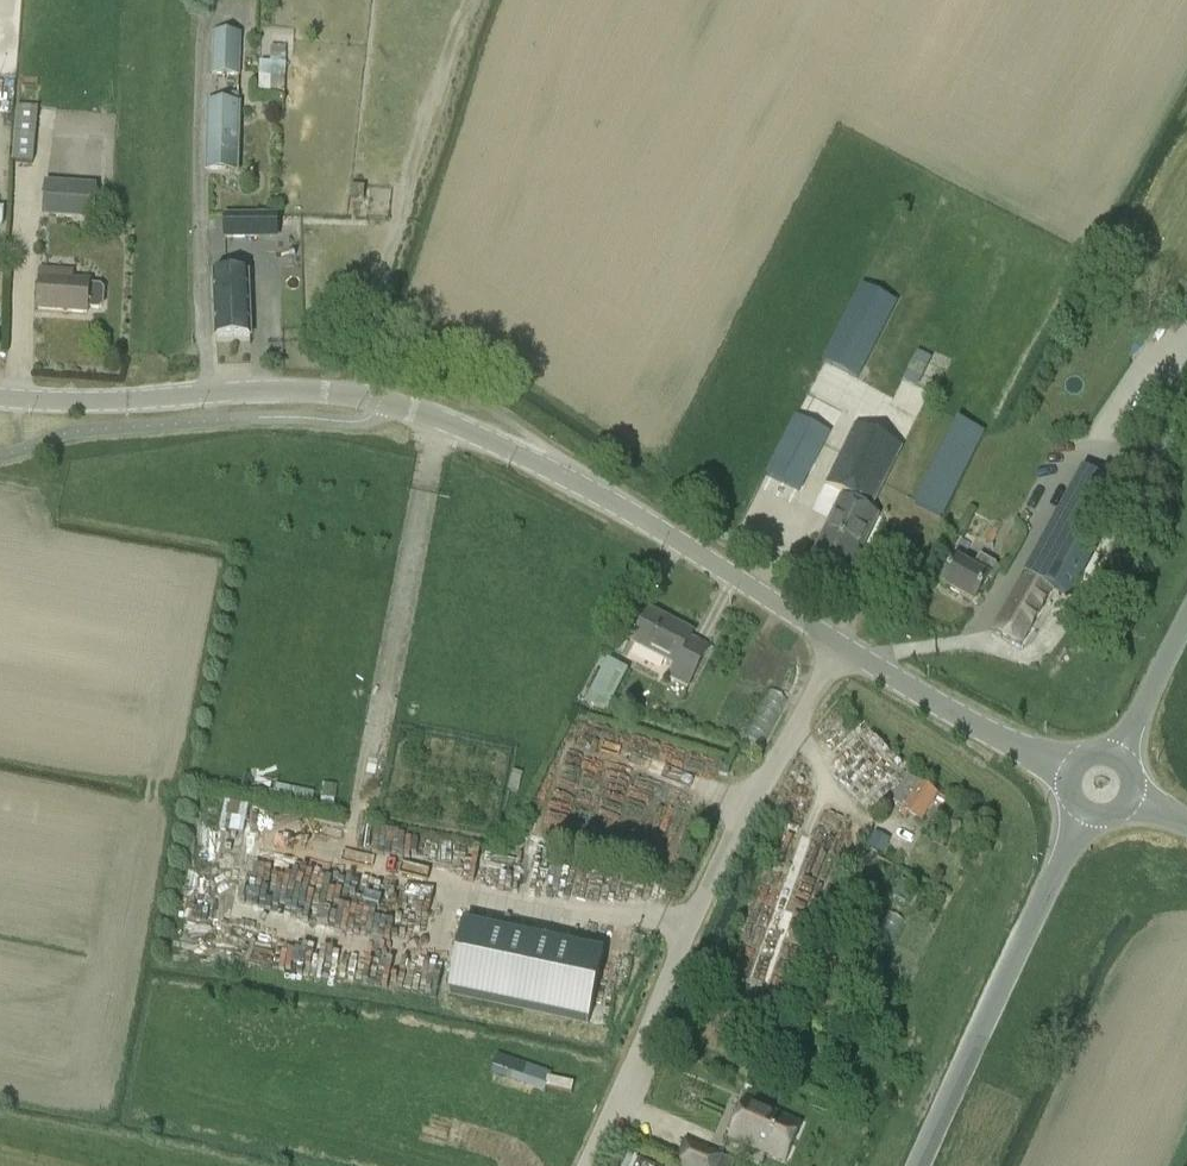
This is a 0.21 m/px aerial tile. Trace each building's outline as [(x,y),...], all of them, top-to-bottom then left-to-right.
[(240,78),(242,36),(215,35),(214,77),(240,78)] [(284,99),(285,66),(261,65),(260,98),(284,99)] [(209,107),(207,172),(239,173),(241,108),(239,108),(239,97),(233,97),(233,107),(209,107)] [(19,109),(14,163),(33,165),(38,111),(19,109)] [(93,219),(95,188),(46,185),(44,216),(93,219)] [(213,233),(225,233),(224,212),(212,213),(213,233)] [(225,217),(225,238),(258,238),(258,217),(225,217)] [(858,379),(923,251),(889,233),(823,361),(858,379)] [(100,287),(89,287),(90,282),(72,281),(72,272),(40,270),(38,310),(88,313),(88,308),(99,309),(103,306),(104,291),(100,287)] [(250,338),(248,275),(214,276),(217,339),(250,338)] [(917,388),(931,359),(917,352),(903,381),(917,388)] [(796,417),(766,476),(800,492),(830,434),(796,417)] [(917,503),(945,517),(986,431),(957,417),(917,503)] [(827,485),(860,500),(856,507),(841,499),(815,553),(851,571),(878,517),(869,513),(900,449),(856,427),(827,485)] [(1079,553),(1113,494),(1082,476),(994,631),(1020,646),(1051,592),(1066,600),(1073,588),(1054,577),(1063,561),(1074,568),(1082,554),(1079,553)] [(975,604),(990,578),(989,578),(996,565),(981,557),(974,569),(958,560),(943,585),(975,604)] [(650,611),(633,643),(676,665),(669,677),(689,687),(709,647),(691,638),(693,634),(650,611)] [(595,685),(585,704),(608,710),(616,696),(629,672),(608,661),(595,685)] [(727,777),(729,768),(720,767),(719,775),(727,777)] [(242,795),(315,799),(315,789),(279,787),(279,775),(243,773),(242,795)] [(938,795),(910,778),(889,801),(904,810),(901,815),(905,817),(908,813),(921,822),(938,795)] [(335,800),(337,788),(323,786),(322,798),(335,800)] [(334,810),(335,800),(322,798),(321,808),(334,810)] [(864,831),(861,839),(867,842),(871,834),(864,831)] [(875,833),(868,847),(883,855),(890,840),(875,833)] [(191,899),(214,900),(216,872),(192,871),(191,899)] [(588,1023),(603,954),(464,925),(449,994),(588,1023)] [(806,1009),(812,991),(802,988),(796,1006),(806,1009)] [(528,1066),(498,1056),(492,1075),(521,1085),(528,1066)] [(548,1078),(546,1088),(572,1093),(574,1084),(548,1078)] [(745,1100),(729,1138),(786,1162),(802,1125),(745,1100)] [(721,1157),(686,1142),(677,1164),(681,1165),(717,1165),(721,1157)] [(622,1165),(635,1165),(639,1159),(628,1154),(622,1165)]
